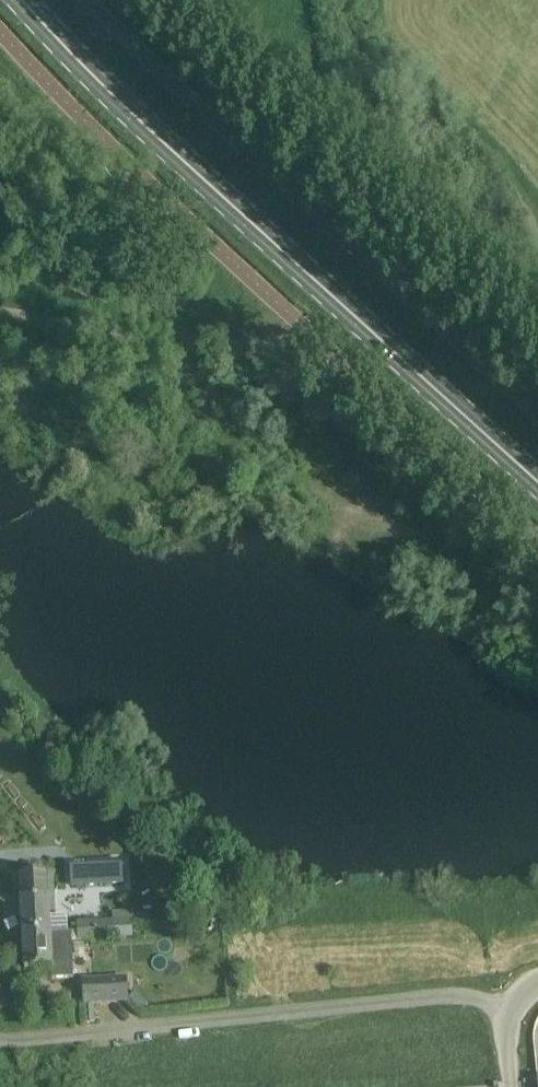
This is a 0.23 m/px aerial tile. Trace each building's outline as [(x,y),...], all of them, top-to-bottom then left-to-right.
[(122,859),(70,861),(71,887),(123,885),(122,859)] [(47,874),(20,875),(23,934),(51,933),(47,874)] [(132,919),(114,920),(115,938),(133,938),(132,927),(132,919)] [(114,920),(95,922),(96,939),(115,938),(114,920)] [(95,922),(76,923),(77,932),(77,939),(77,940),(96,939),(95,922)] [(71,932),(51,933),(52,968),(51,968),(52,979),(73,978),(71,939),(77,939),(77,932),(71,932)] [(51,933),(23,934),(25,969),(51,968),(52,968),(51,933)] [(125,980),(83,982),(84,1002),(126,999),(125,980)]
